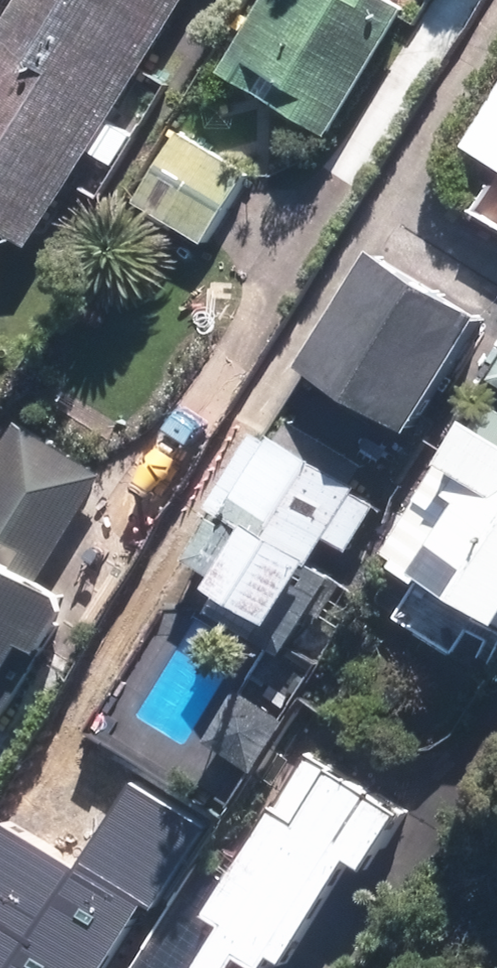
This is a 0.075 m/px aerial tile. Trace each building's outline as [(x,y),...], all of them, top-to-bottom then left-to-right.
[(0,74),(0,221),(33,242),(189,0),(48,0),(0,74)] [(227,82),(325,142),(406,10),(389,0),(277,0),(227,82)] [(463,147),(496,168),(496,92),(463,147)] [(255,177),(180,135),(140,205),(215,247),(255,177)] [(363,245),(295,360),(407,426),(475,311),(363,245)] [(486,374),(496,381),(496,356),(486,374)] [(472,399),(380,553),(418,575),(395,613),(496,673),(496,414),(472,399)] [(378,497),(256,425),(210,504),(245,525),(210,584),(267,618),(321,528),(349,545),(378,497)] [(9,428),(0,444),(0,724),(61,615),(55,587),(41,580),(98,478),(9,428)] [(281,720),(240,694),(211,741),(252,766),(281,720)] [(307,753),(181,967),(272,967),(276,955),(290,961),(350,858),(368,868),(403,809),(307,753)]
